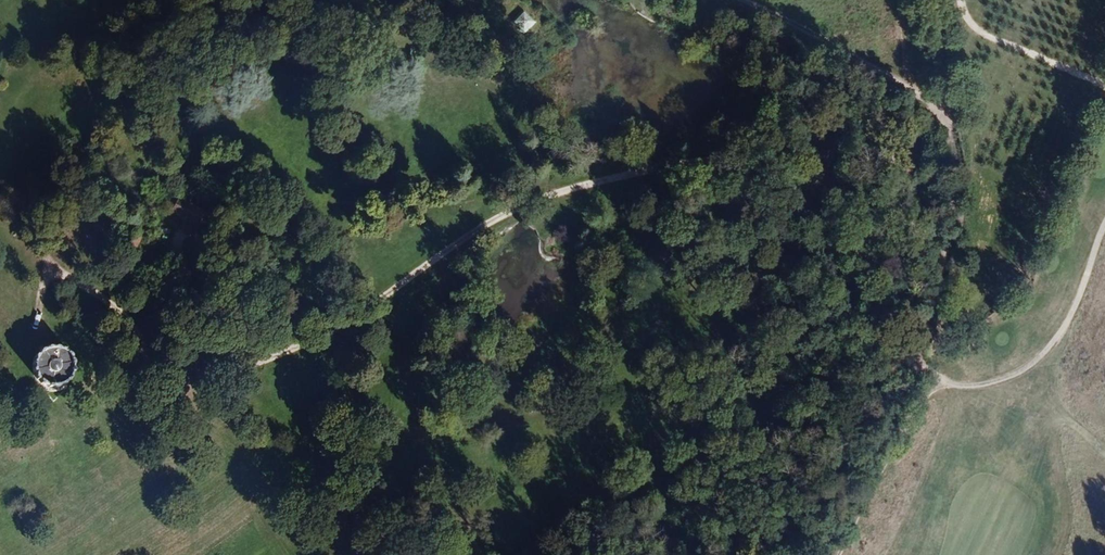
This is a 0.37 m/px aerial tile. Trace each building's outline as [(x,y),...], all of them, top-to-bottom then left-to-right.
[(524,35),(537,23),(526,10),(512,22),(524,35)] [(356,118),(347,118),(347,126),(356,126),(356,118)] [(546,134),(545,149),(560,150),(560,135),(546,134)] [(41,386),(48,387),(56,386),(61,380),(66,373),(68,365),(66,358),(62,354),(57,350),(49,348),(40,348),(36,350),(34,353),(31,357),(28,368),(28,376),(33,382),(41,386)]
